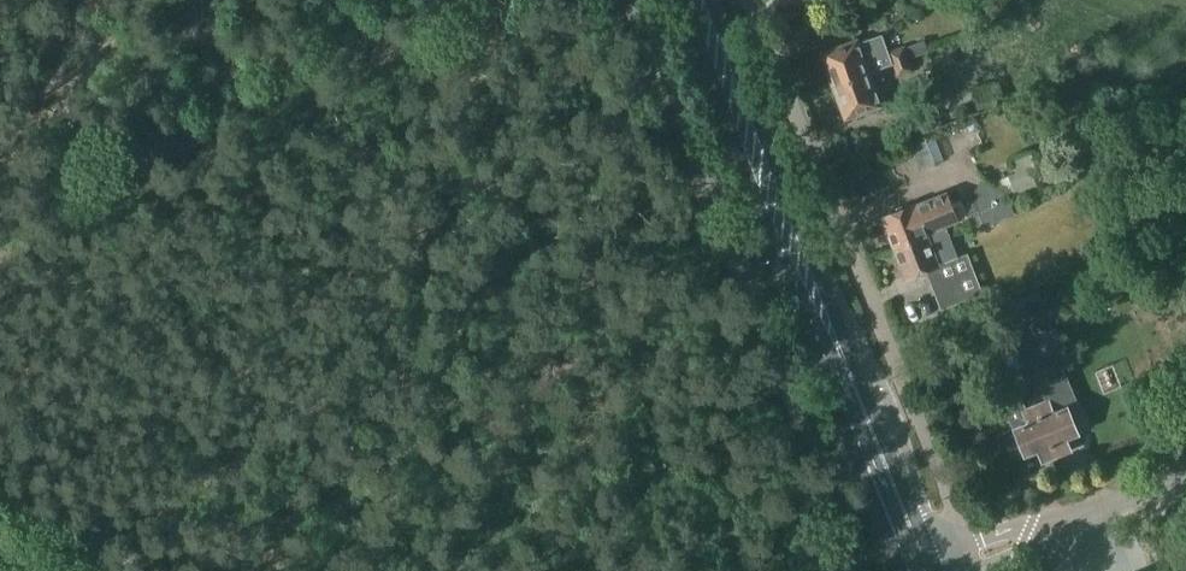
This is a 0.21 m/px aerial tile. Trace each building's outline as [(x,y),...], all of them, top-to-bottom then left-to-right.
[(891,64),(880,35),(858,43),(856,40),(823,52),(835,86),(880,69),(880,68),(891,64)] [(906,47),(910,58),(929,51),(926,41),(906,47)] [(894,64),(910,58),(906,47),(906,46),(890,51),(894,64)] [(910,58),(894,64),(898,76),(914,70),(910,58)] [(880,69),(835,86),(846,117),(880,105),(872,82),(883,77),(880,69)] [(936,165),(927,141),(913,146),(921,170),(936,165)] [(1009,173),(1017,195),(1039,186),(1034,172),(1037,171),(1031,153),(1012,159),(1017,171),(1009,173)] [(915,203),(882,217),(894,248),(951,225),(968,218),(980,213),(980,212),(997,205),(1006,192),(984,177),(974,191),(980,194),(975,201),(964,206),(961,200),(951,203),(946,192),(916,204),(915,204),(915,203)] [(1016,213),(1011,201),(991,209),(996,221),(1016,213)] [(980,213),(968,218),(972,230),(985,225),(980,213)] [(951,225),(894,248),(906,278),(959,257),(959,256),(957,256),(949,236),(954,233),(951,225)] [(1103,264),(1110,261),(1104,248),(1098,251),(1098,252),(1086,257),(1091,269),(1103,264)] [(1036,322),(1030,307),(1027,298),(1011,305),(1021,328),(1036,322)] [(1011,343),(1028,385),(1044,378),(1039,368),(1050,363),(1040,340),(1016,350),(1013,342),(1011,343)] [(1011,392),(1013,391),(1028,385),(1011,343),(997,348),(1001,357),(990,361),(999,384),(1006,381),(1011,392)] [(1036,405),(1048,435),(1056,457),(1073,450),(1068,438),(1079,433),(1069,407),(1078,403),(1066,376),(1042,387),(1048,400),(1036,405)] [(1027,409),(1023,398),(1005,406),(1014,428),(1026,455),(1037,450),(1042,462),(1056,457),(1048,435),(1036,405),(1027,409)]
